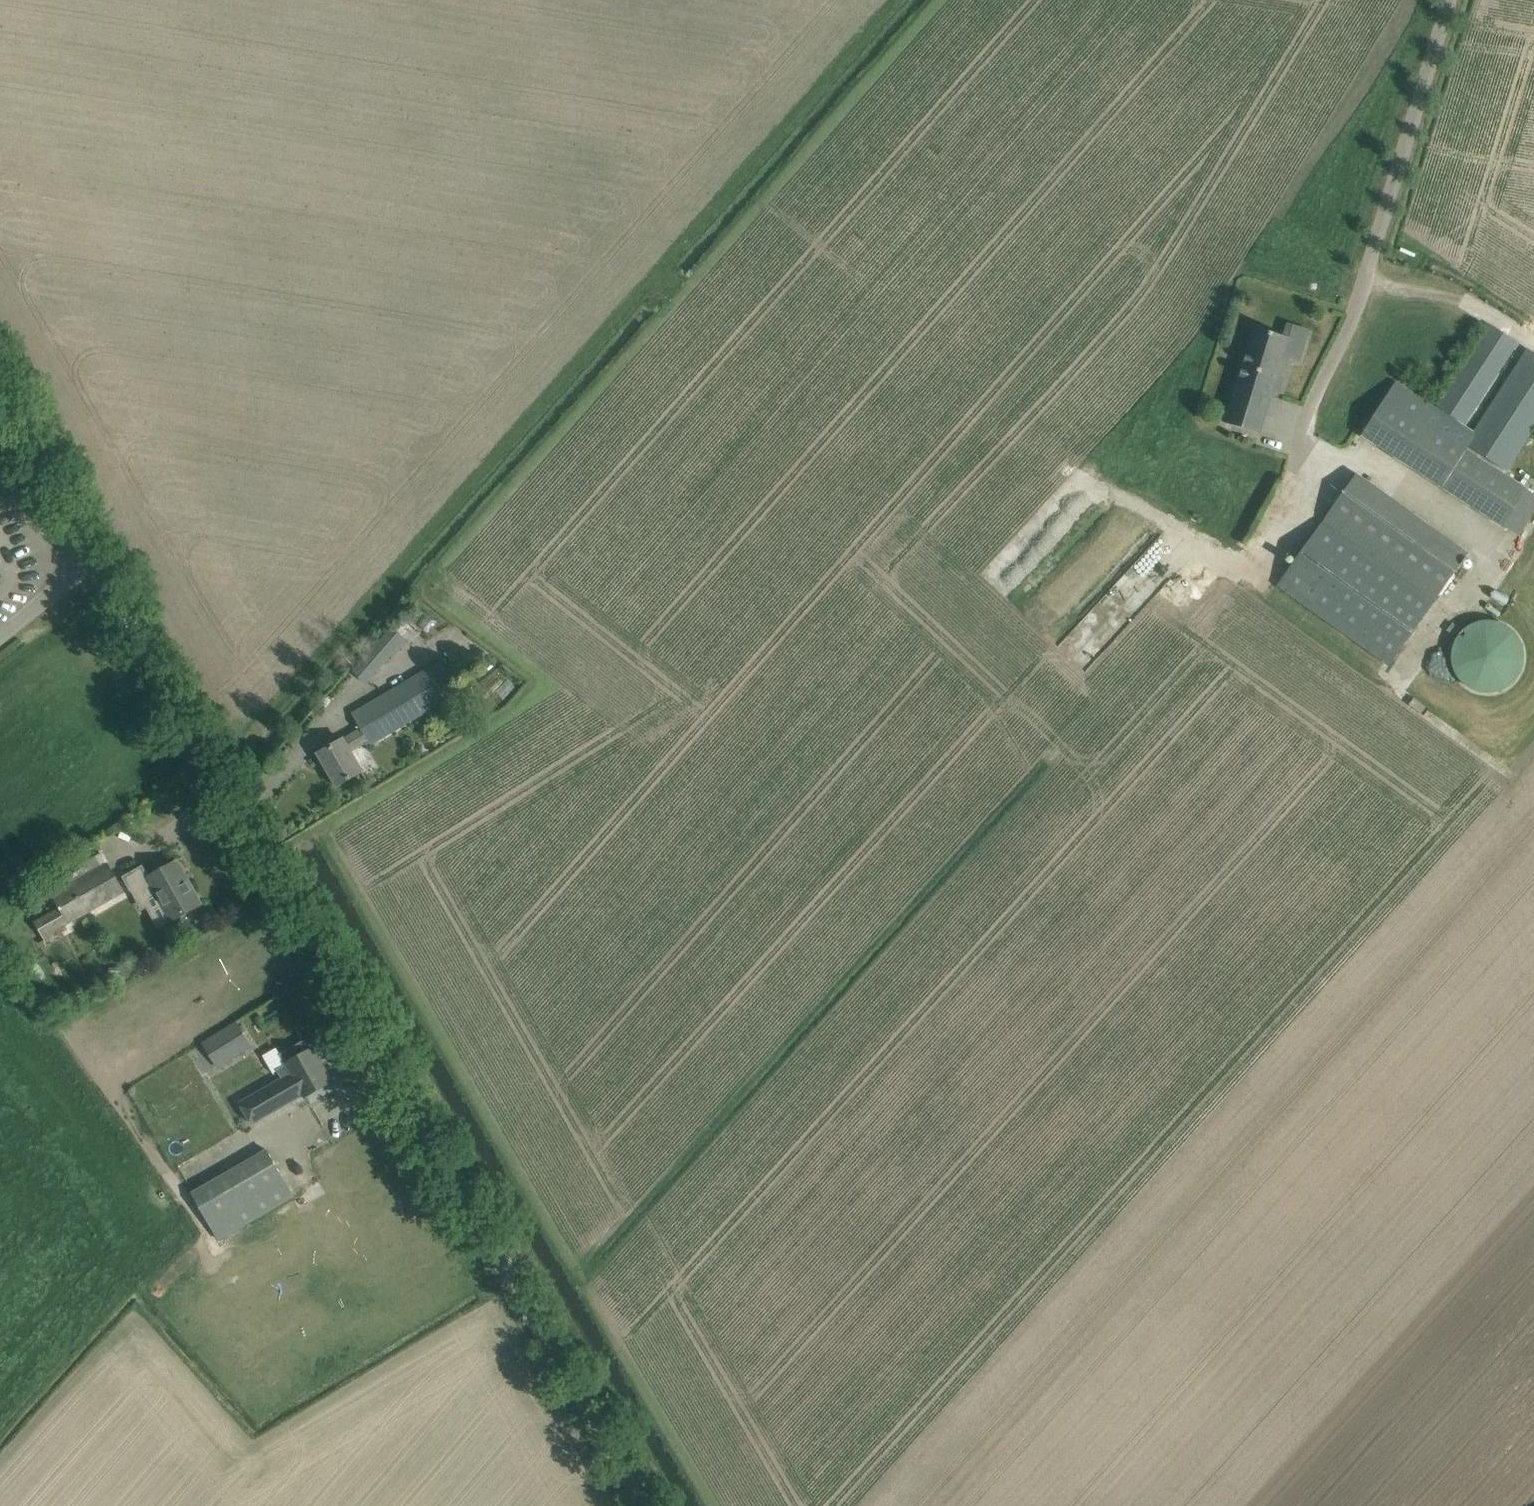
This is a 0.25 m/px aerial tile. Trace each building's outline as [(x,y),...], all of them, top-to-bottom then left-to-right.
[(1428,420),(1507,471),(1533,430),(1533,354),(1489,325),(1428,420)] [(1284,356),(1289,338),(1255,327),(1225,423),(1260,433),(1274,387),(1279,389),(1289,358),(1283,356),(1284,356)] [(1421,421),(1431,406),(1397,384),(1364,436),(1519,535),(1533,513),(1533,494),(1527,490),(1478,458),(1421,421)] [(1281,582),(1278,586),(1388,666),(1469,553),(1357,474),(1286,576),(1279,571),(1275,578),(1281,582)] [(418,632),(401,616),(354,671),(369,684),(392,656),(407,639),(409,642),(418,632)] [(1452,652),(1451,656),(1452,659),(1452,662),(1453,665),(1454,668),(1455,671),(1456,674),(1458,677),(1460,679),(1462,681),(1464,684),(1467,686),(1470,687),(1472,689),(1475,690),(1478,691),(1482,692),(1485,692),(1488,692),(1491,692),(1494,692),(1497,691),(1500,690),(1503,689),(1506,687),(1509,686),(1511,684),(1514,681),(1516,679),(1518,677),(1519,674),(1521,671),(1522,668),(1523,665),(1524,662),(1524,659),(1524,656),(1524,653),(1524,649),(1523,646),(1522,643),(1521,640),(1519,637),(1518,635),(1516,632),(1514,630),(1511,628),(1509,626),(1506,624),(1503,623),(1500,621),(1497,620),(1494,620),(1491,619),(1488,619),(1485,619),(1482,620),(1478,620),(1475,621),(1472,623),(1470,624),(1467,626),(1464,628),(1462,630),(1460,632),(1458,635),(1456,637),(1455,640),(1454,643),(1453,646),(1452,649),(1452,652)] [(1452,637),(1456,630),(1448,625),(1444,632),(1452,637)] [(1425,659),(1437,668),(1450,650),(1438,641),(1425,659)] [(353,713),(362,729),(370,740),(372,744),(462,691),(444,660),(353,713)] [(370,740),(362,729),(344,739),(343,739),(319,753),(338,786),(363,771),(351,751),(370,740)] [(143,905),(159,896),(172,920),(201,904),(199,901),(197,903),(184,880),(186,878),(177,861),(132,886),(143,905)] [(50,896),(57,907),(33,921),(45,942),(70,928),(67,923),(123,891),(105,864),(50,896)] [(44,976),(35,965),(27,972),(36,983),(44,976)] [(218,1066),(250,1046),(235,1022),(203,1042),(218,1066)] [(305,1097),(315,1092),(332,1082),(313,1048),(309,1050),(304,1041),(281,1055),(287,1065),(278,1070),(283,1079),(241,1103),(253,1123),(303,1094),(305,1097)] [(192,1193),(219,1239),(293,1196),(267,1150),(192,1193)]
